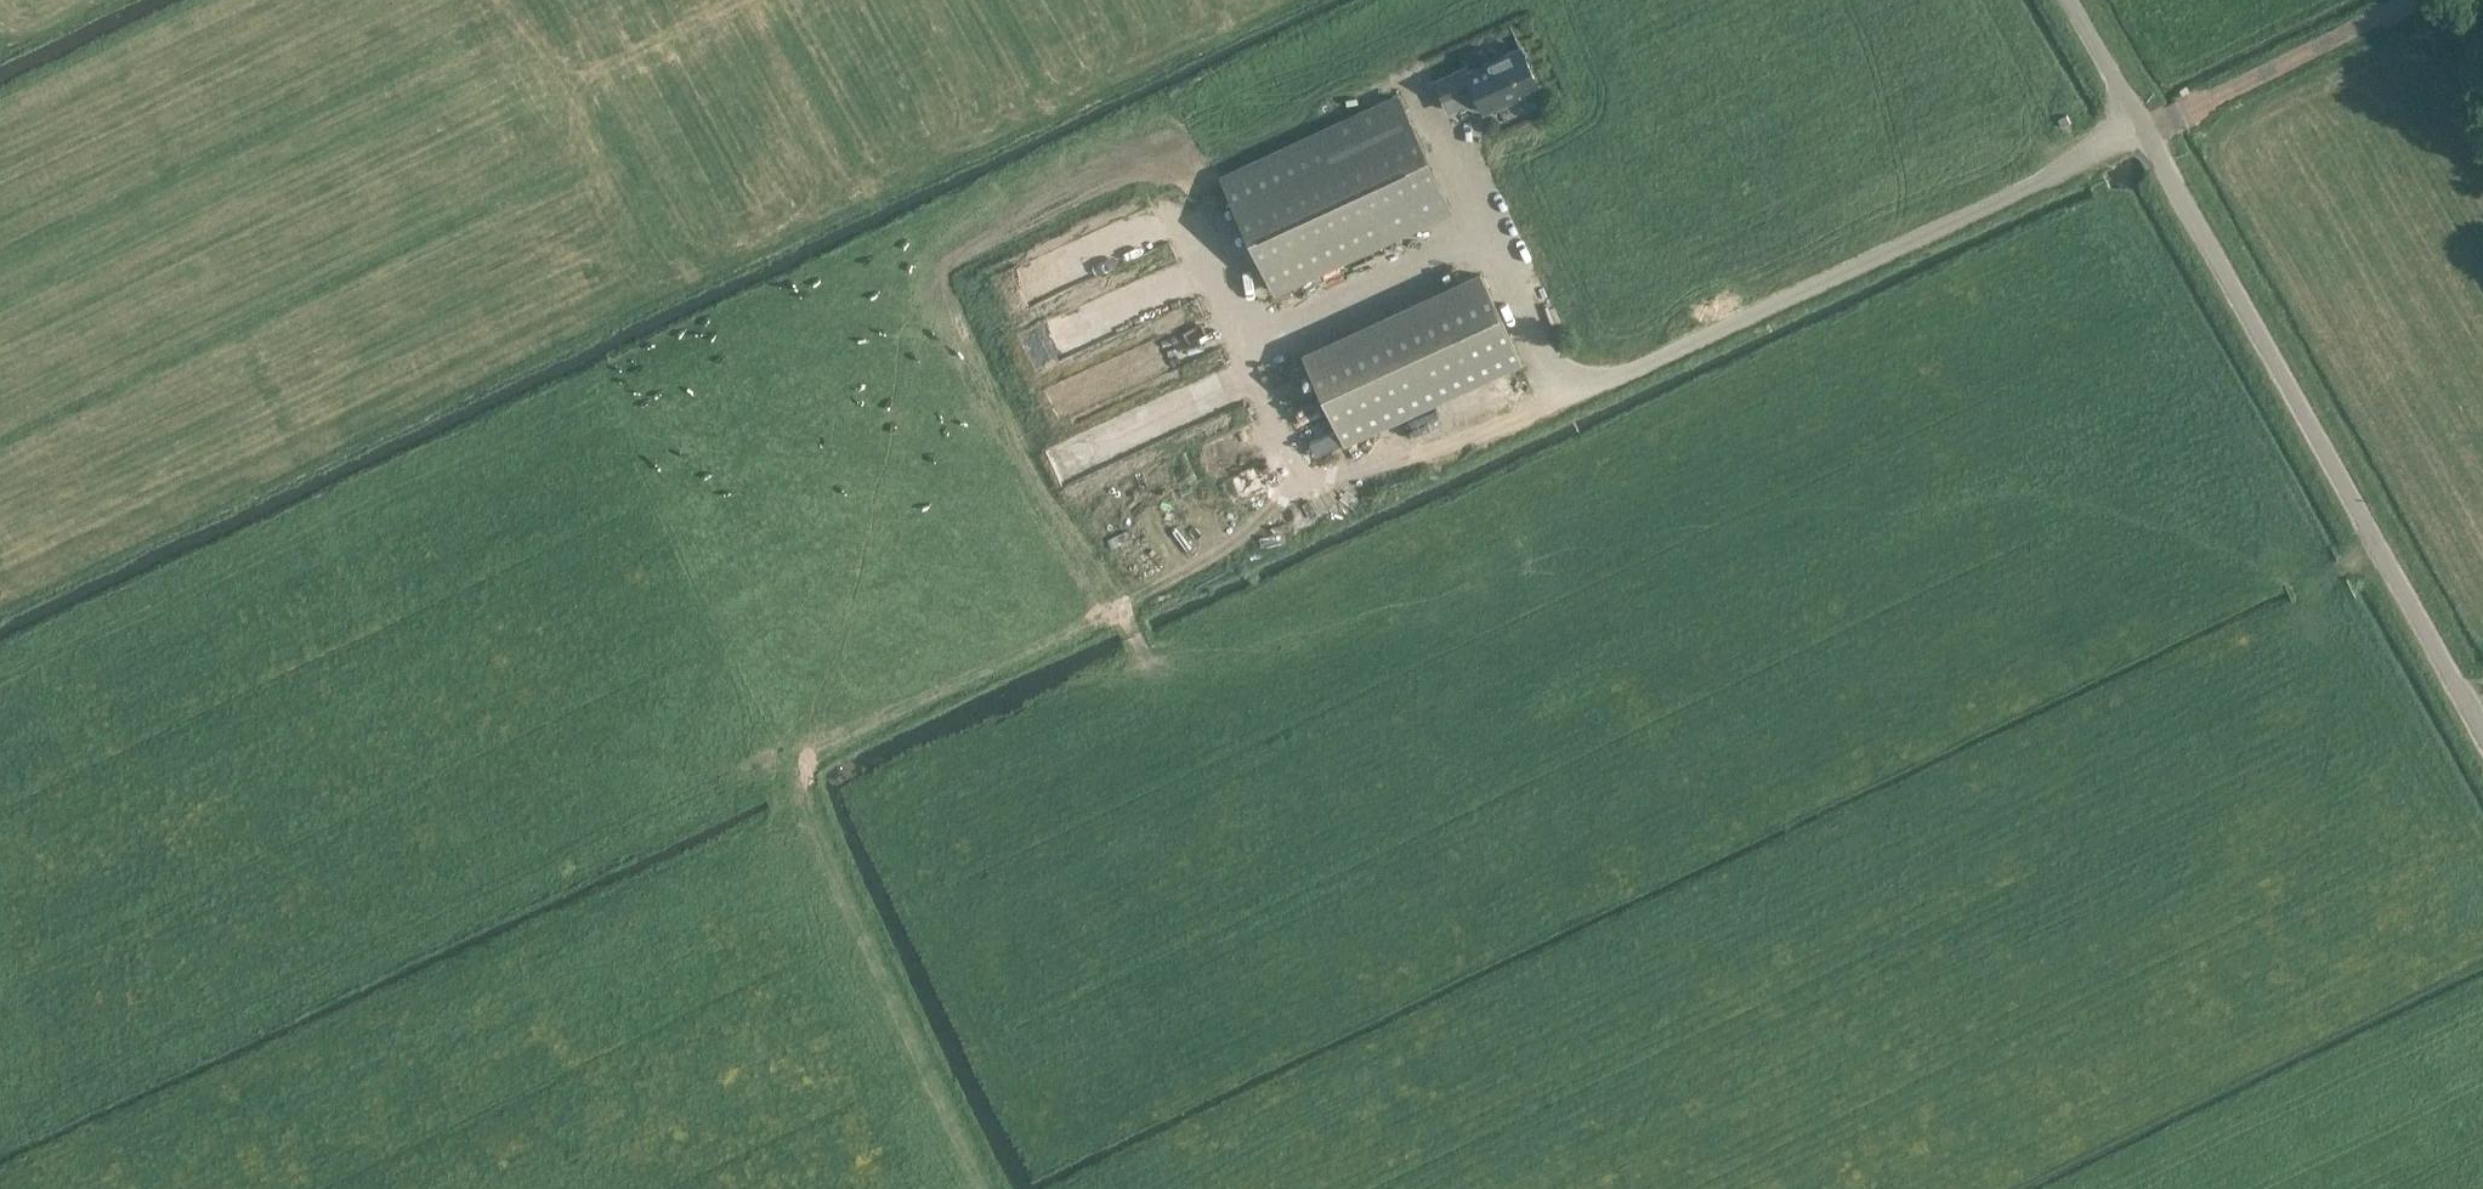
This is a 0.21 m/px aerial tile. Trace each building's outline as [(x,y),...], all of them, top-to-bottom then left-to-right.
[(1465,65),(1434,79),(1449,111),(1477,98),(1483,112),(1519,95),(1517,93),(1537,83),(1519,45),(1467,70),(1465,65)] [(1399,96),(1221,178),(1272,289),(1450,207),(1399,96)] [(1481,273),(1303,355),(1343,443),(1521,361),(1481,273)]
